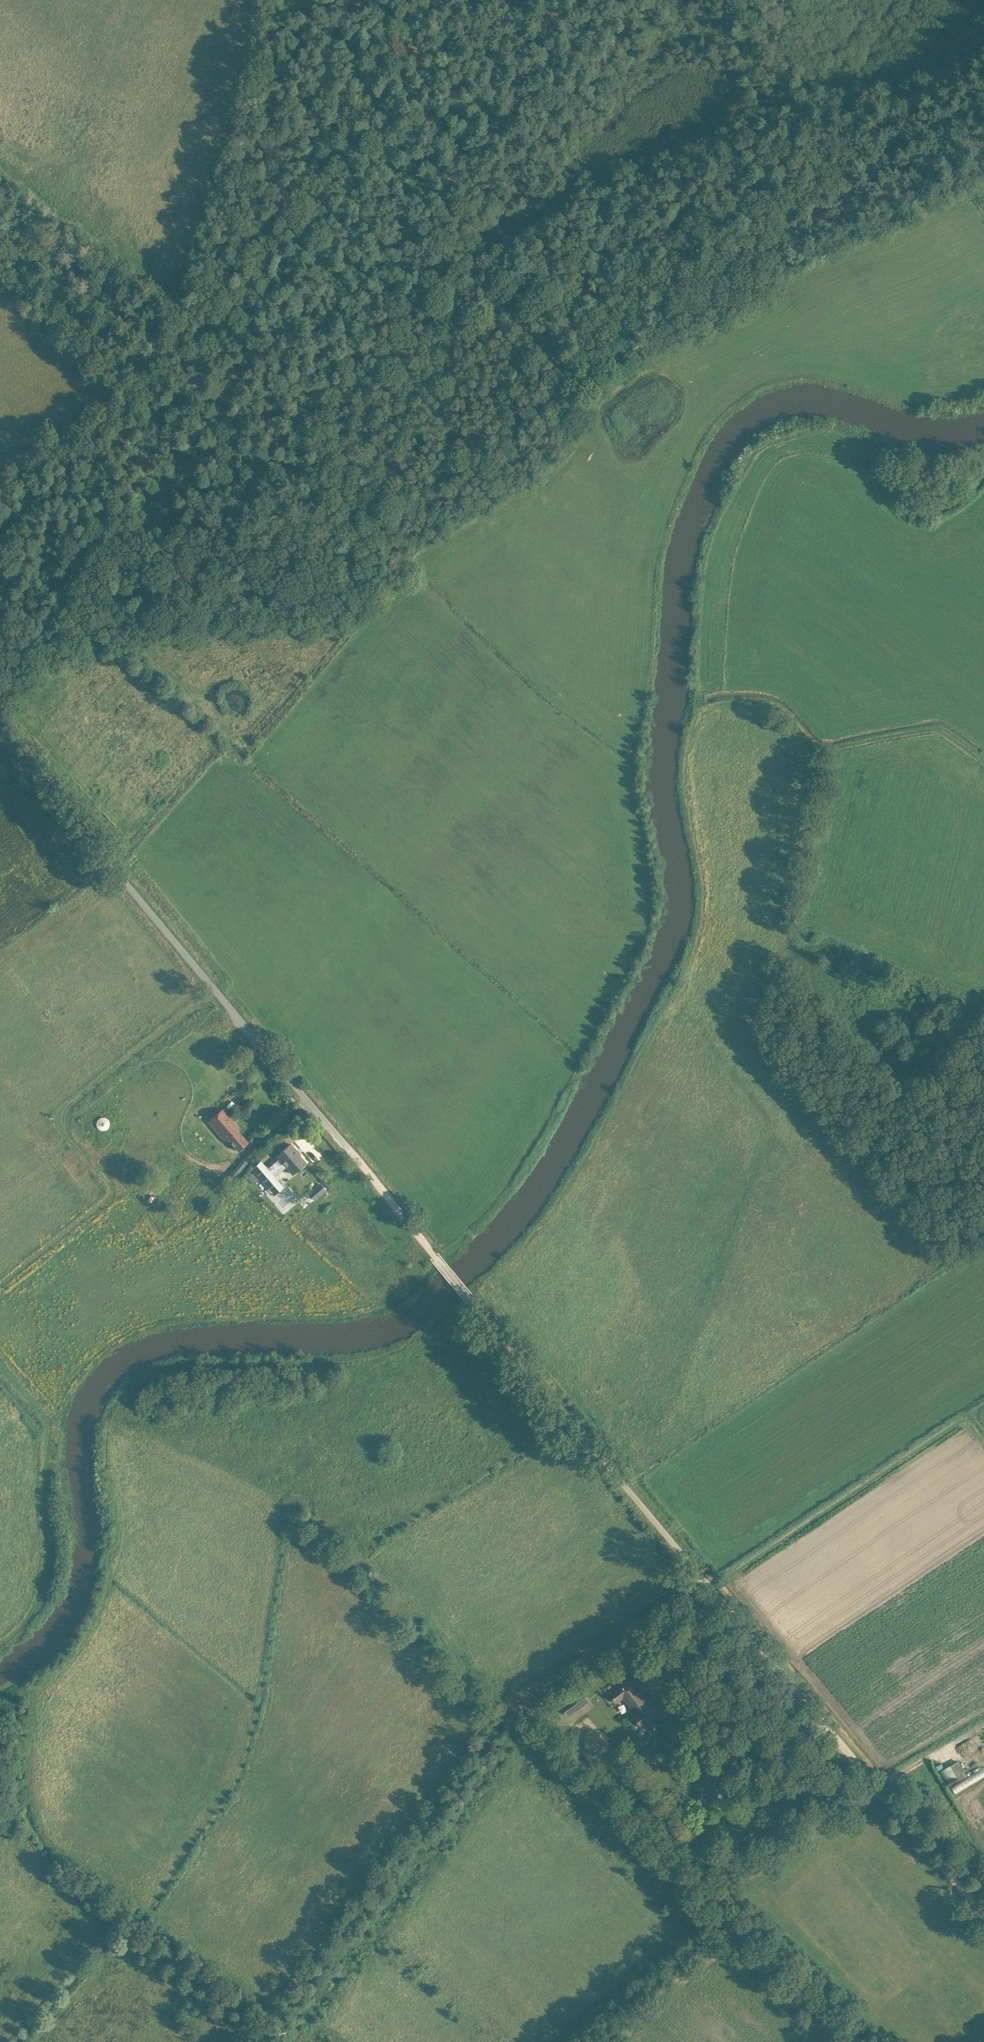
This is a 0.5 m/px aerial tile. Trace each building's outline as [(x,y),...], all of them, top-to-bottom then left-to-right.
[(240,1128),(223,1109),(211,1119),(227,1138),(228,1138),(239,1151),(248,1142),(238,1130),(240,1128)] [(266,1166),(257,1173),(271,1190),(280,1182),(275,1177),(287,1167),(293,1174),(306,1163),(296,1151),(297,1150),(291,1144),(276,1156),(279,1159),(268,1169),(266,1166)] [(129,1155),(138,1152),(135,1147),(127,1151),(129,1155)] [(271,1199),(278,1206),(286,1199),(280,1192),(271,1199)] [(653,1719),(655,1722),(662,1716),(653,1704),(651,1705),(639,1688),(640,1687),(632,1677),(611,1693),(617,1702),(624,1696),(634,1709),(632,1711),(644,1726),(653,1719)] [(584,1690),(562,1704),(569,1715),(591,1701),(584,1690)] [(940,1772),(947,1782),(957,1776),(960,1780),(968,1775),(959,1760),(940,1772)]
